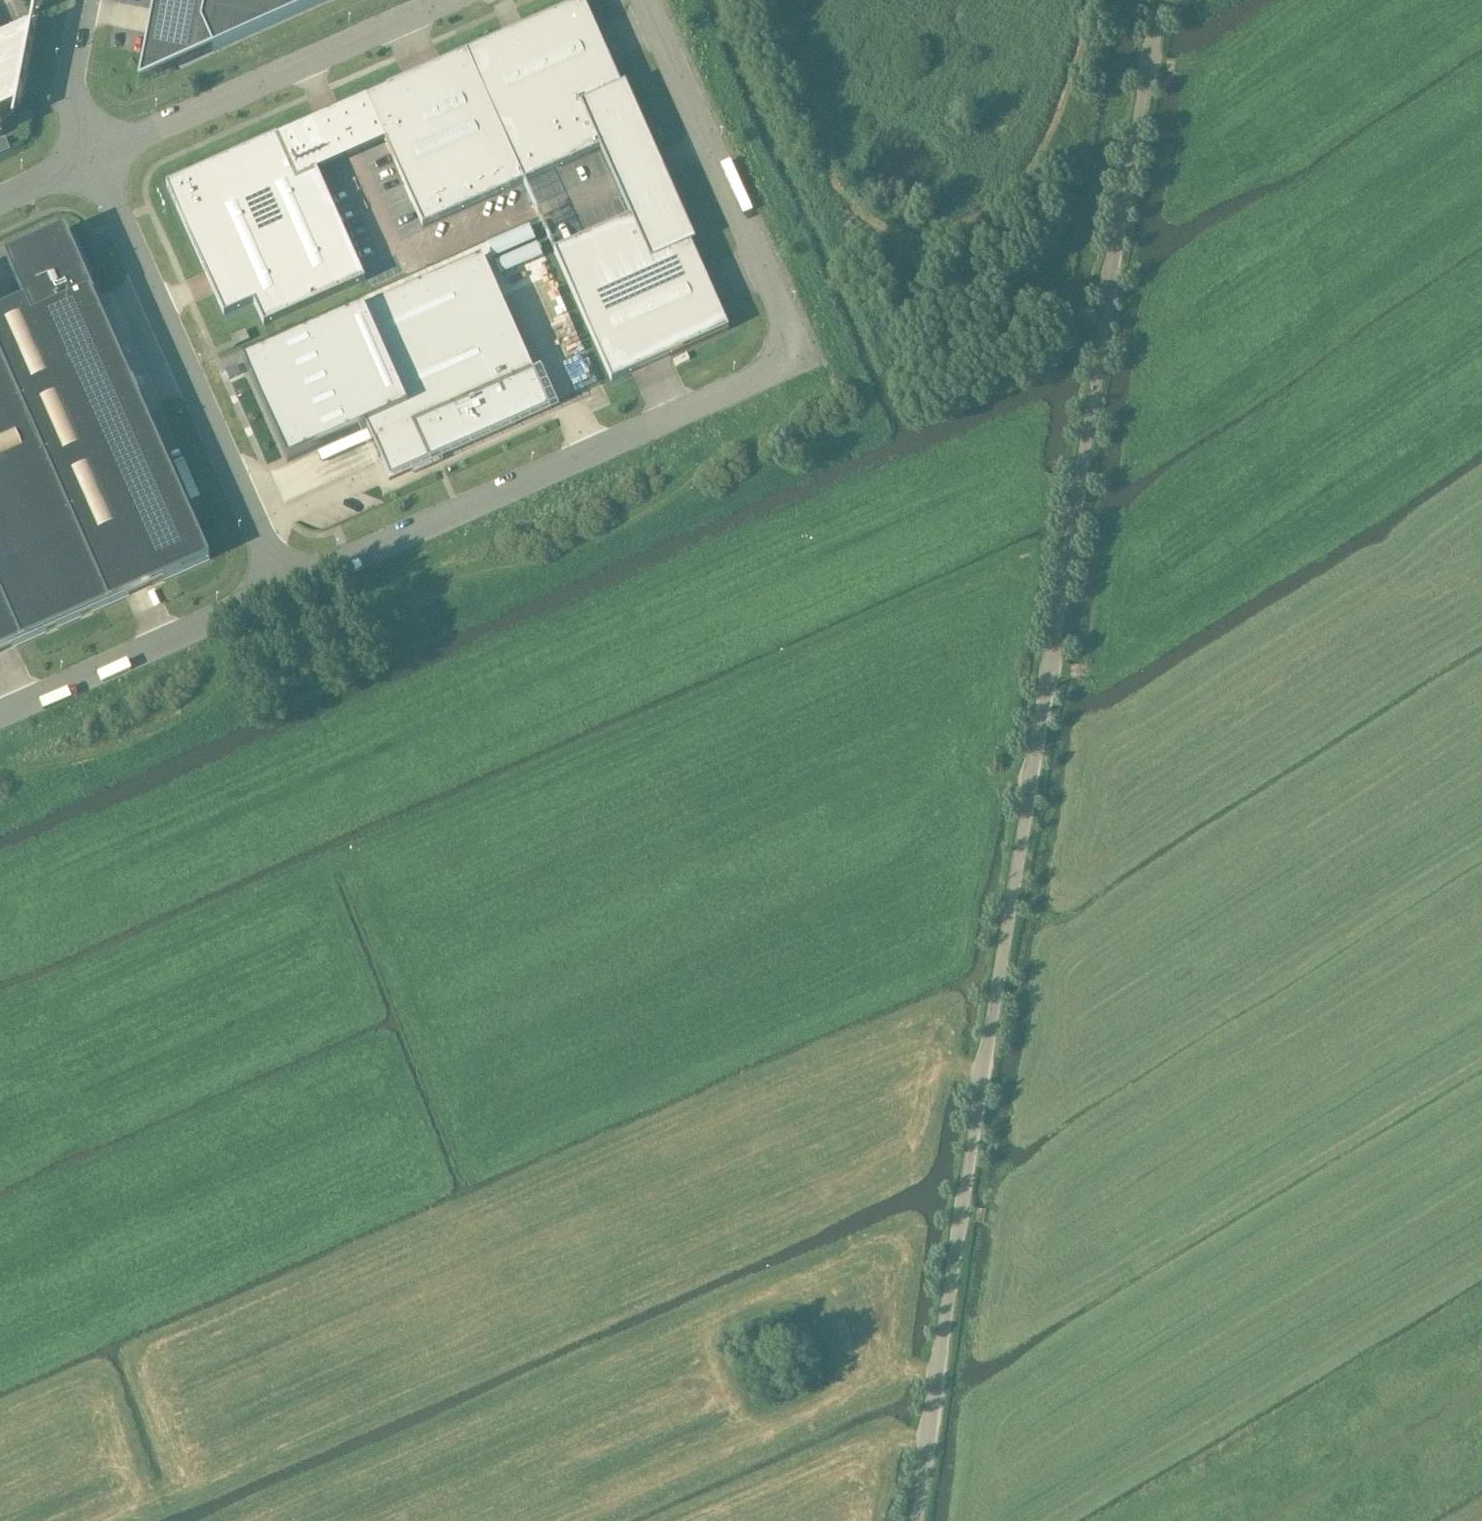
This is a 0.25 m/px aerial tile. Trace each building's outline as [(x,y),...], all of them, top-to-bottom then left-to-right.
[(139,86),(213,53),(221,49),(229,46),(238,42),(246,38),(255,34),(263,30),(272,27),(280,23),(289,19),(297,15),(306,11),(314,8),(323,4),(331,0),(155,0),(139,86)] [(583,2),(366,98),(366,101),(385,143),(423,229),(602,150),(632,218),(554,252),(612,383),(729,331),(692,246),(696,244),(626,85),(621,87),(583,2)] [(14,109),(15,110),(17,110),(33,28),(31,27),(31,29),(1,42),(0,40),(0,116),(14,109)] [(385,143),(366,101),(366,98),(328,115),(284,134),(167,186),(225,316),(254,303),(264,326),(366,281),(317,173),(347,160),(385,143)] [(94,298),(95,298),(65,231),(5,258),(25,302),(0,313),(0,653),(210,561),(94,298)] [(482,257),(244,363),(288,462),(367,427),(390,479),(388,480),(389,481),(432,462),(431,460),(441,456),(442,457),(516,424),(517,425),(552,409),(551,407),(549,408),(482,257)] [(245,332),(232,338),(233,341),(235,346),(236,346),(236,347),(249,341),(245,332)] [(544,371),(537,374),(550,405),(557,402),(544,371)]
